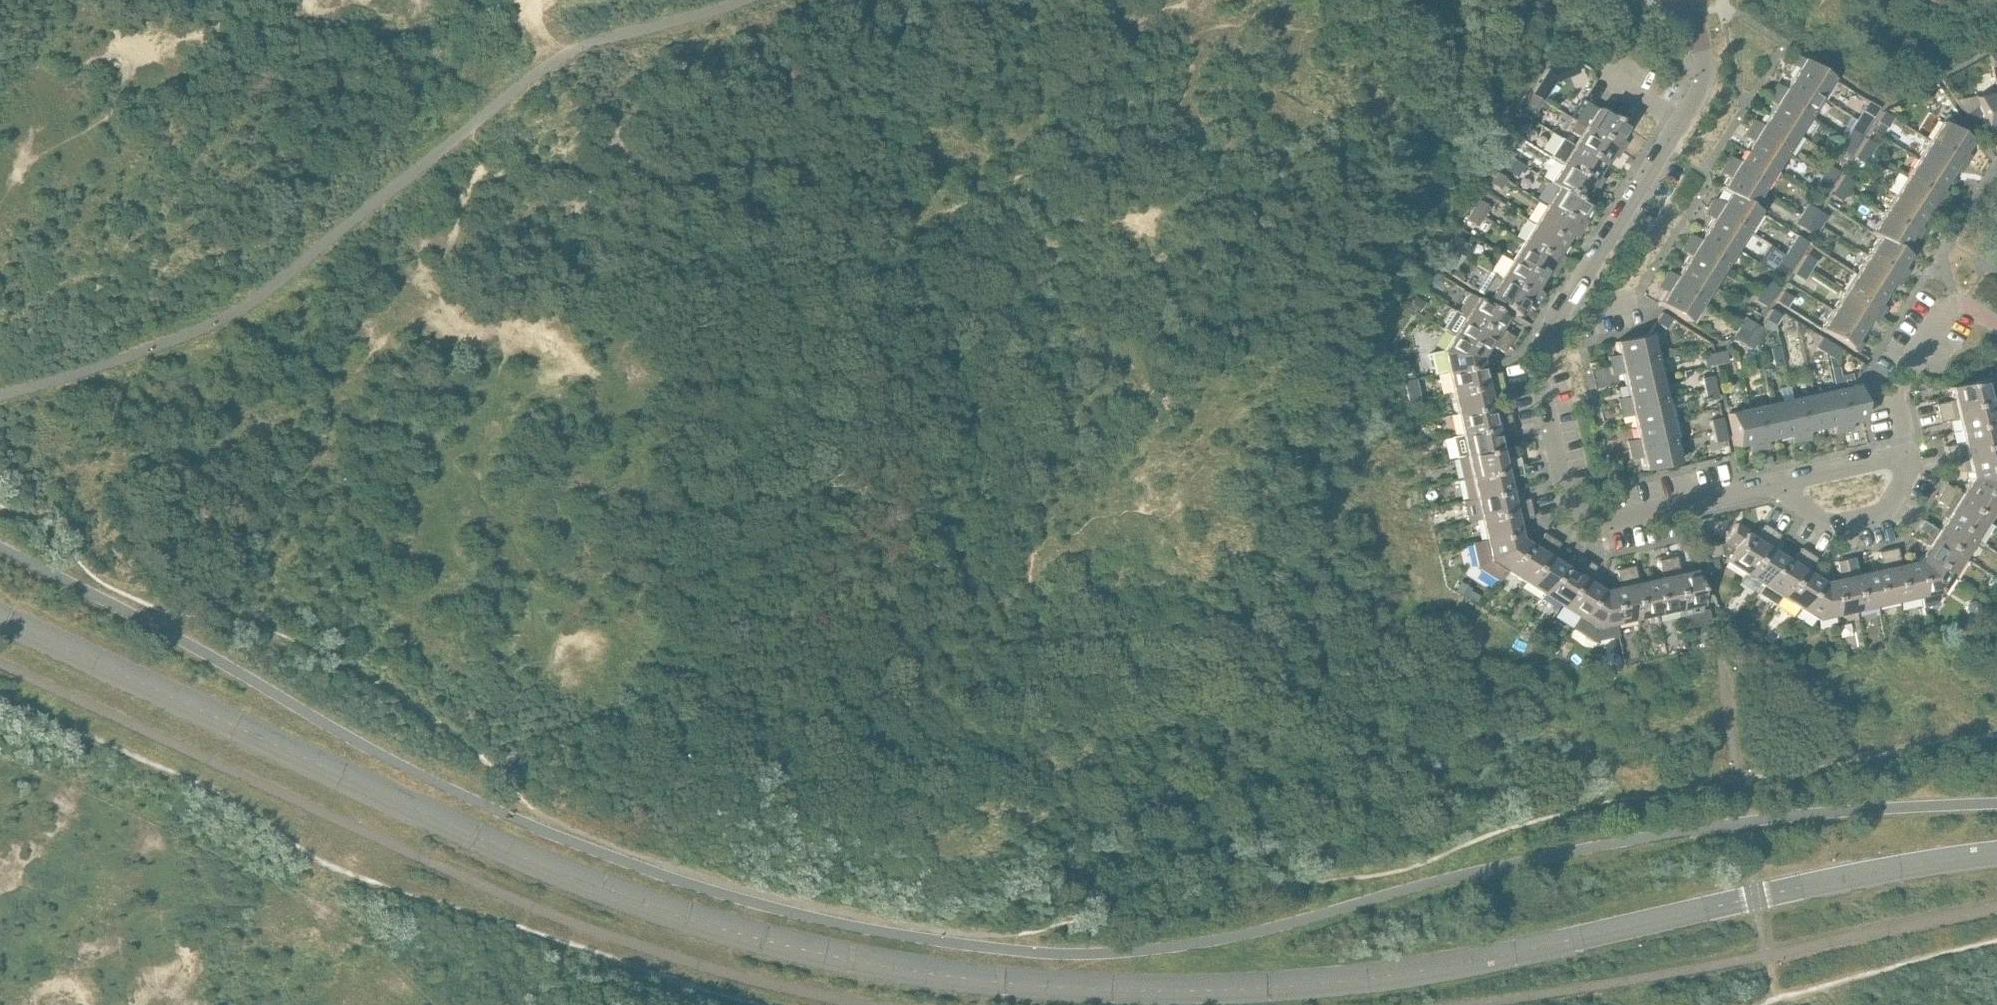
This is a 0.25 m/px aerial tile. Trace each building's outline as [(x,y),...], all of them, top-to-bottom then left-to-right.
[(1988,55),(1991,66),(1996,65),(1996,53),(1988,55)] [(1789,79),(1817,97),(1830,77),(1794,54),(1789,62),(1797,67),(1789,79)] [(1542,75),(1536,85),(1530,94),(1541,101),(1553,82),(1542,75)] [(1770,92),(1806,115),(1817,97),(1789,79),(1782,90),(1774,85),(1770,92)] [(1972,124),(1979,119),(1981,129),(1996,126),(1996,131),(1996,96),(1996,91),(1974,96),(1976,107),(1965,115),(1972,124)] [(1765,115),(1794,133),(1806,115),(1770,92),(1765,99),(1772,104),(1765,115)] [(1541,101),(1530,94),(1524,104),(1535,111),(1541,101)] [(1571,120),(1619,149),(1623,143),(1615,139),(1623,126),(1583,101),(1571,120)] [(1865,126),(1877,107),(1867,101),(1856,120),(1865,126)] [(1882,111),(1876,121),(1885,127),(1892,117),(1882,111)] [(1746,129),(1783,152),(1794,133),(1765,115),(1758,126),(1750,122),(1746,129)] [(1939,121),(1927,139),(1964,163),(1967,157),(1960,152),(1968,139),(1959,133),(1966,128),(1959,119),(1948,126),(1939,121)] [(1571,145),(1599,163),(1606,151),(1614,156),(1619,149),(1571,120),(1566,130),(1577,136),(1571,145)] [(1856,120),(1850,128),(1844,138),(1854,144),(1865,126),(1856,120)] [(1513,121),(1507,131),(1516,137),(1522,127),(1513,121)] [(1742,151),(1771,170),(1783,152),(1746,129),(1742,135),(1749,140),(1742,151)] [(1500,132),(1491,146),(1502,152),(1511,138),(1500,132)] [(1559,164),(1595,186),(1600,180),(1592,175),(1599,163),(1571,145),(1560,138),(1548,157),(1559,164)] [(1854,144),(1844,138),(1838,147),(1847,153),(1854,144)] [(1865,138),(1859,147),(1868,153),(1874,144),(1865,138)] [(1915,158),(1945,176),(1952,165),(1959,170),(1964,163),(1927,139),(1915,158)] [(1868,153),(1859,147),(1853,157),(1863,163),(1868,153)] [(1723,165),(1759,188),(1771,170),(1742,151),(1735,163),(1727,158),(1723,165)] [(1499,152),(1493,162),(1504,168),(1510,159),(1499,152)] [(1915,158),(1904,176),(1941,199),(1944,194),(1937,189),(1945,176),(1915,158)] [(1577,199),(1577,198),(1583,188),(1591,193),(1595,186),(1559,164),(1548,183),(1555,187),(1556,187),(1577,199)] [(1727,193),(1748,206),(1759,188),(1723,165),(1719,172),(1727,176),(1719,189),(1727,193)] [(1821,174),(1831,180),(1837,171),(1827,165),(1821,174)] [(1494,174),(1488,184),(1497,190),(1503,180),(1494,174)] [(1831,180),(1821,174),(1815,184),(1825,190),(1831,180)] [(1842,174),(1835,184),(1845,190),(1851,180),(1842,174)] [(1893,194),(1922,212),(1929,202),(1936,206),(1941,199),(1904,176),(1893,194)] [(1845,190),(1835,184),(1830,193),(1839,199),(1845,190)] [(1544,205),(1580,227),(1584,221),(1577,216),(1585,203),(1577,198),(1577,199),(1556,187),(1555,187),(1544,205)] [(1707,207),(1744,230),(1756,211),(1748,206),(1727,193),(1719,205),(1712,200),(1707,207)] [(1893,194),(1881,213),(1918,236),(1922,229),(1914,224),(1922,212),(1893,194)] [(1471,210),(1481,216),(1487,207),(1477,200),(1471,210)] [(1800,213),(1809,219),(1815,209),(1806,203),(1800,213)] [(1532,223),(1560,241),(1568,229),(1576,234),(1580,227),(1544,205),(1532,223)] [(1703,229),(1732,248),(1744,230),(1707,207),(1703,213),(1711,218),(1703,229)] [(1809,219),(1818,225),(1825,216),(1815,209),(1809,219)] [(1471,210),(1465,220),(1475,226),(1481,216),(1471,210)] [(1803,228),(1809,219),(1800,213),(1793,222),(1803,228)] [(1898,250),(1899,250),(1906,238),(1913,243),(1918,236),(1881,213),(1869,232),(1877,237),(1898,250)] [(1803,228),(1810,233),(1812,235),(1818,225),(1809,219),(1803,228)] [(1521,241),(1557,264),(1561,258),(1553,253),(1560,241),(1532,223),(1521,241)] [(1684,243),(1720,266),(1732,248),(1703,229),(1696,241),(1688,236),(1684,243)] [(1795,235),(1783,254),(1792,260),(1804,241),(1795,235)] [(1877,237),(1865,255),(1902,278),(1906,271),(1898,267),(1906,254),(1899,250),(1898,250),(1877,237)] [(1448,247),(1458,253),(1463,244),(1454,238),(1448,247)] [(1509,260),(1537,278),(1545,266),(1552,271),(1557,264),(1521,241),(1509,260)] [(1681,265),(1710,283),(1720,266),(1684,243),(1680,250),(1688,255),(1681,265)] [(1458,253),(1448,247),(1436,266),(1446,272),(1458,253)] [(1781,279),(1786,270),(1792,260),(1783,254),(1771,273),(1781,279)] [(1804,254),(1798,264),(1808,270),(1814,260),(1804,254)] [(1854,273),(1882,291),(1890,280),(1898,285),(1902,278),(1865,255),(1854,273)] [(1498,278),(1533,301),(1537,294),(1530,289),(1537,278),(1509,260),(1498,278)] [(1808,270),(1798,264),(1792,273),(1788,280),(1797,286),(1808,270)] [(1662,279),(1698,302),(1710,283),(1681,265),(1673,278),(1665,273),(1662,279)] [(1475,291),(1514,315),(1521,303),(1529,308),(1533,301),(1498,278),(1487,272),(1475,291)] [(1854,273),(1842,292),(1878,315),(1883,308),(1875,303),(1882,291),(1854,273)] [(1657,302),(1664,306),(1686,320),(1698,302),(1662,279),(1657,286),(1665,290),(1657,302)] [(1759,291),(1769,297),(1776,287),(1766,281),(1759,291)] [(1769,297),(1759,291),(1753,300),(1763,306),(1769,297)] [(1781,291),(1774,301),(1784,307),(1790,297),(1781,291)] [(1831,310),(1860,328),(1867,317),(1874,321),(1878,315),(1842,292),(1831,310)] [(1463,316),(1506,344),(1512,336),(1496,327),(1503,316),(1467,293),(1455,311),(1463,316)] [(1408,306),(1414,310),(1417,312),(1425,300),(1416,294),(1408,306)] [(1779,315),(1769,308),(1763,318),(1773,325),(1779,315)] [(1819,329),(1855,352),(1860,345),(1852,340),(1860,328),(1831,310),(1819,329)] [(1660,312),(1654,322),(1664,328),(1670,318),(1660,312)] [(1451,335),(1480,353),(1486,343),(1501,352),(1506,344),(1463,316),(1451,335)] [(1746,333),(1752,324),(1742,318),(1736,327),(1746,333)] [(1761,330),(1757,327),(1752,324),(1746,333),(1755,339),(1761,330)] [(1730,337),(1740,343),(1746,333),(1736,327),(1730,337)] [(1816,338),(1804,331),(1799,335),(1803,351),(1812,345),(1816,338)] [(1746,333),(1740,343),(1749,349),(1755,339),(1746,333)] [(1609,365),(1651,356),(1646,334),(1613,342),(1616,355),(1607,357),(1609,365)] [(1446,371),(1478,363),(1477,358),(1480,353),(1451,335),(1441,351),(1446,371)] [(1824,353),(1830,344),(1820,337),(1814,347),(1824,353)] [(1830,344),(1824,353),(1833,359),(1839,349),(1830,344)] [(1775,358),(1771,359),(1772,365),(1781,363),(1777,346),(1772,347),(1775,358)] [(1723,350),(1712,353),(1714,365),(1725,362),(1723,350)] [(1714,365),(1712,353),(1701,355),(1704,367),(1714,365)] [(1623,385),(1656,377),(1651,356),(1609,365),(1611,372),(1620,370),(1623,385)] [(1450,392),(1500,380),(1498,371),(1481,375),(1478,363),(1446,371),(1450,392)] [(1399,369),(1401,379),(1412,376),(1410,367),(1399,369)] [(1702,390),(1713,387),(1711,376),(1700,378),(1702,390)] [(1619,407),(1661,398),(1656,377),(1623,385),(1626,397),(1617,399),(1619,407)] [(1411,379),(1402,381),(1404,390),(1413,389),(1411,379)] [(1987,402),(1996,400),(1996,389),(1996,385),(1994,381),(1991,379),(1986,379),(1949,387),(1952,400),(1935,404),(1937,413),(1987,401),(1987,402)] [(1455,413),(1487,405),(1485,394),(1502,390),(1500,380),(1450,392),(1455,413)] [(1854,385),(1832,390),(1842,431),(1849,430),(1847,421),(1862,418),(1854,385)] [(1713,387),(1702,390),(1705,401),(1716,398),(1713,387)] [(1415,390),(1404,393),(1406,400),(1417,397),(1415,390)] [(1832,390),(1811,394),(1818,427),(1832,424),(1834,433),(1842,431),(1832,390)] [(1811,394),(1790,399),(1799,441),(1807,440),(1805,430),(1818,427),(1811,394)] [(1633,426),(1665,419),(1661,398),(1619,407),(1621,415),(1630,413),(1633,426)] [(1799,441),(1790,399),(1769,404),(1776,437),(1790,434),(1792,443),(1799,441)] [(1992,423),(1987,402),(1987,401),(1937,413),(1939,422),(1956,418),(1959,430),(1992,423)] [(1769,404),(1748,408),(1757,451),(1765,449),(1763,440),(1776,437),(1769,404)] [(1460,434),(1509,422),(1507,413),(1490,417),(1487,405),(1455,413),(1460,434)] [(1757,451),(1748,408),(1726,413),(1733,447),(1748,444),(1750,452),(1757,451)] [(1709,420),(1712,431),(1723,429),(1720,418),(1709,420)] [(1629,449),(1670,440),(1665,419),(1633,426),(1636,440),(1627,442),(1629,449)] [(1465,456),(1497,448),(1494,436),(1512,432),(1509,422),(1460,434),(1465,455),(1465,456)] [(1962,442),(1944,446),(1946,455),(1996,444),(1992,423),(1959,430),(1962,442)] [(1723,429),(1712,431),(1714,442),(1725,440),(1723,429)] [(1670,440),(1629,449),(1630,457),(1639,455),(1642,469),(1675,462),(1670,440)] [(1946,455),(1948,465),(1966,461),(1969,472),(1996,466),(1996,444),(1946,455)] [(1462,478),(1519,465),(1517,456),(1500,460),(1497,448),(1465,456),(1465,455),(1457,457),(1462,478)] [(1474,497),(1506,489),(1504,478),(1521,475),(1519,465),(1462,478),(1466,499),(1474,497)] [(1969,472),(1970,478),(1967,483),(1995,501),(1996,498),(1996,466),(1969,472)] [(1995,501),(1967,483),(1960,493),(1945,484),(1940,492),(1983,519),(1995,501)] [(1474,497),(1479,518),(1528,506),(1527,498),(1509,502),(1506,489),(1474,497)] [(1983,519),(1940,492),(1934,500),(1950,510),(1943,519),(1972,537),(1983,519)] [(1479,518),(1484,539),(1516,531),(1513,520),(1531,516),(1528,506),(1479,518)] [(1972,537),(1943,519),(1937,530),(1921,520),(1917,528),(1960,556),(1972,537)] [(1743,574),(1770,530),(1762,524),(1753,539),(1742,532),(1744,528),(1734,522),(1722,541),(1724,542),(1718,544),(1720,553),(1726,557),(1723,561),(1743,574)] [(1960,556),(1917,528),(1912,536),(1927,545),(1920,556),(1949,574),(1960,556)] [(1760,585),(1779,556),(1769,549),(1778,534),(1770,530),(1743,574),(1760,585)] [(1488,558),(1505,569),(1523,541),(1517,537),(1516,531),(1484,539),(1464,543),(1469,562),(1488,558)] [(1505,569),(1524,581),(1551,538),(1542,532),(1533,547),(1523,541),(1505,569)] [(1705,537),(1707,546),(1708,546),(1718,544),(1715,534),(1705,537)] [(1524,581),(1542,592),(1560,564),(1549,557),(1558,543),(1551,538),(1524,581)] [(1718,544),(1708,546),(1710,555),(1720,553),(1718,544)] [(1779,597),(1807,552),(1798,547),(1789,562),(1779,556),(1760,585),(1755,593),(1774,605),(1779,597)] [(1918,595),(1911,563),(1899,565),(1895,547),(1886,549),(1897,600),(1918,595)] [(1897,600),(1886,549),(1877,552),(1881,569),(1869,572),(1876,605),(1897,600)] [(1797,608),(1815,579),(1805,573),(1815,557),(1807,552),(1779,597),(1797,608)] [(1542,592),(1560,604),(1587,561),(1579,555),(1569,570),(1560,564),(1542,592)] [(1666,557),(1678,608),(1679,615),(1701,610),(1691,570),(1679,572),(1675,555),(1666,557)] [(1949,574),(1920,556),(1917,561),(1911,563),(1918,595),(1920,607),(1932,605),(1934,603),(1936,600),(1937,597),(1938,595),(1938,591),(1949,574)] [(1656,613),(1678,608),(1666,557),(1656,559),(1660,577),(1649,579),(1656,613)] [(1876,605),(1869,572),(1857,575),(1853,557),(1844,559),(1855,610),(1876,605)] [(1707,572),(1718,570),(1715,558),(1704,560),(1707,572)] [(1855,610),(1844,559),(1834,561),(1838,578),(1826,581),(1833,615),(1855,610)] [(1587,561),(1560,604),(1578,616),(1596,587),(1585,581),(1595,566),(1587,561)] [(1635,617),(1656,613),(1649,579),(1637,582),(1633,565),(1624,567),(1635,617)] [(1614,622),(1635,617),(1624,567),(1614,569),(1618,586),(1607,589),(1614,622)] [(1833,615),(1826,581),(1821,582),(1815,579),(1797,608),(1814,619),(1833,615)] [(1454,589),(1465,596),(1470,588),(1459,581),(1454,589)] [(1595,626),(1614,622),(1607,589),(1600,590),(1596,587),(1578,616),(1595,626)] [(1967,612),(1971,614),(1976,613),(1978,609),(1977,604),(1973,601),(1968,603),(1966,607),(1967,612)] [(1549,650),(1553,653),(1557,647),(1552,644),(1549,650)]
